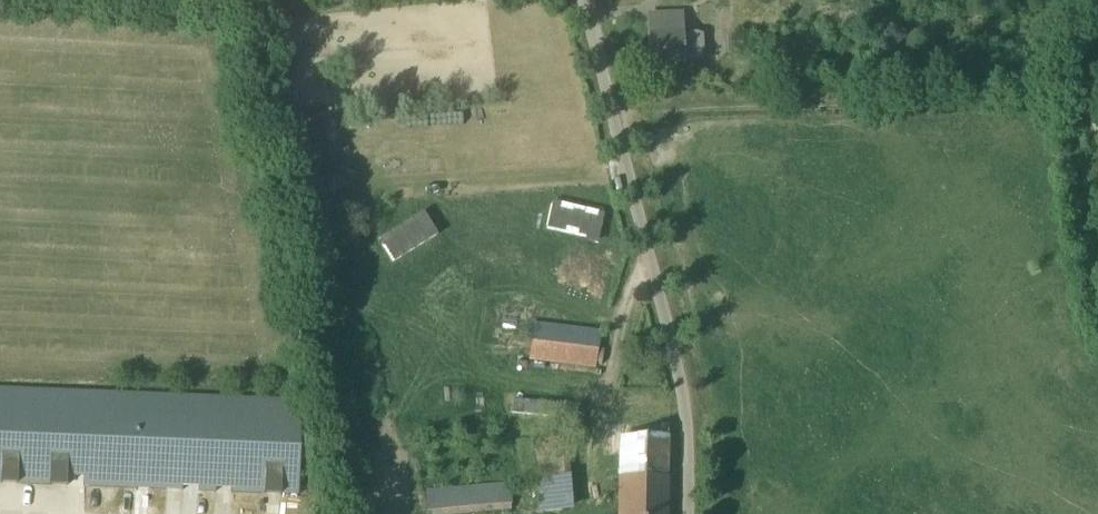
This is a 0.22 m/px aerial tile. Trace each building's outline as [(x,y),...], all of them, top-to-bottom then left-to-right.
[(684,33),(683,14),(648,15),(649,64),(685,63),(685,60),(701,59),(703,57),(702,36),(697,32),(684,33)] [(552,203),(546,229),(598,241),(604,215),(552,203)] [(423,213),(378,240),(392,262),(437,235),(423,213)] [(596,367),(600,332),(578,330),(534,324),(530,360),(574,365),(596,367)] [(300,401),(0,390),(0,484),(296,495),(300,401)] [(668,423),(654,424),(654,443),(640,443),(640,437),(620,435),(618,513),(666,513),(668,423)]
